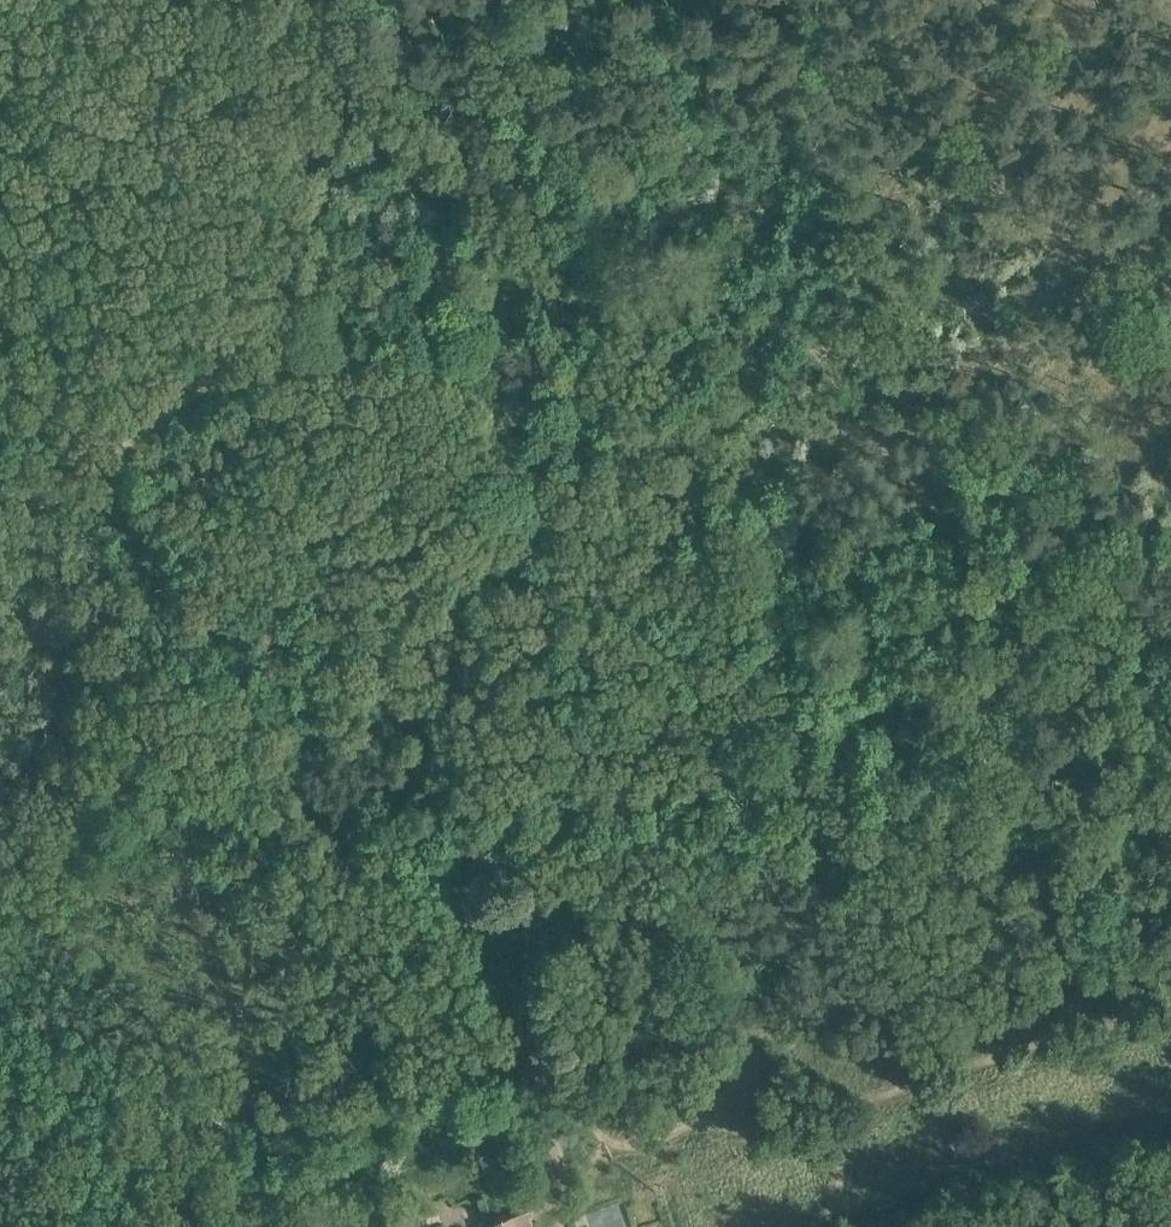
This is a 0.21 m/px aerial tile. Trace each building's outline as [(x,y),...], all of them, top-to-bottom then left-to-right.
[(528,1210),(504,1217),(504,1215),(497,1217),(498,1219),(489,1222),(490,1226),(534,1226),(528,1210)]
